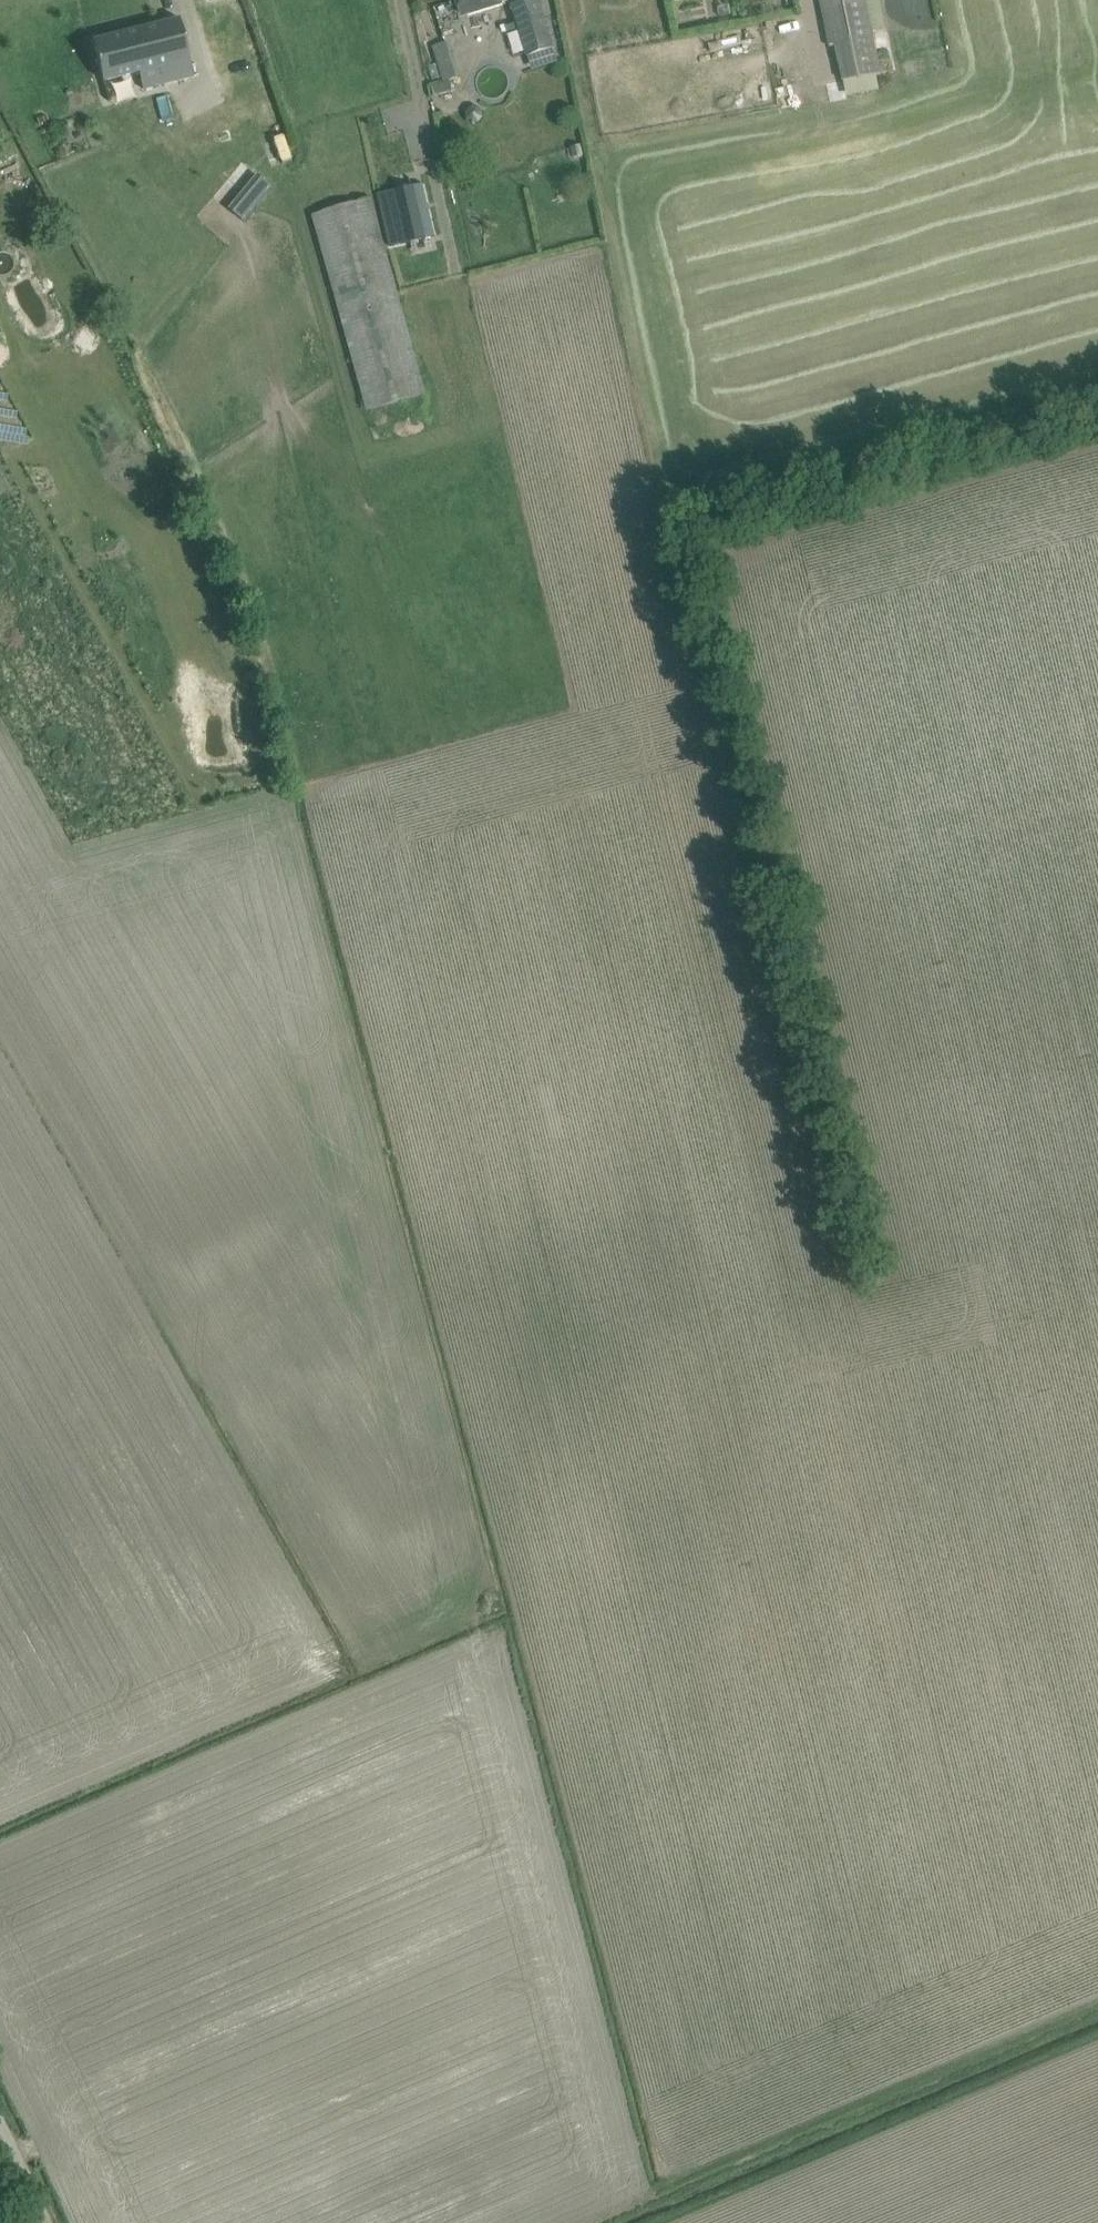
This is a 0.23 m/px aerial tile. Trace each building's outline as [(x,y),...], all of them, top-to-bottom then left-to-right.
[(512,0),(456,0),(461,16),(512,0)] [(512,5),(534,74),(560,66),(539,0),(528,0),(512,5)] [(882,74),(873,30),(886,28),(880,0),(821,0),(830,48),(836,47),(843,82),(882,74)] [(447,31),(461,26),(452,3),(439,8),(447,31)] [(194,76),(179,19),(93,41),(103,81),(139,72),(144,89),(194,76)] [(444,82),(458,77),(447,42),(433,46),(444,82)] [(451,81),(431,86),(434,97),(454,92),(451,81)] [(256,175),(235,201),(250,213),(271,187),(256,175)] [(391,246),(435,236),(423,185),(379,195),(391,246)] [(427,395),(370,198),(312,215),(369,412),(427,395)]
